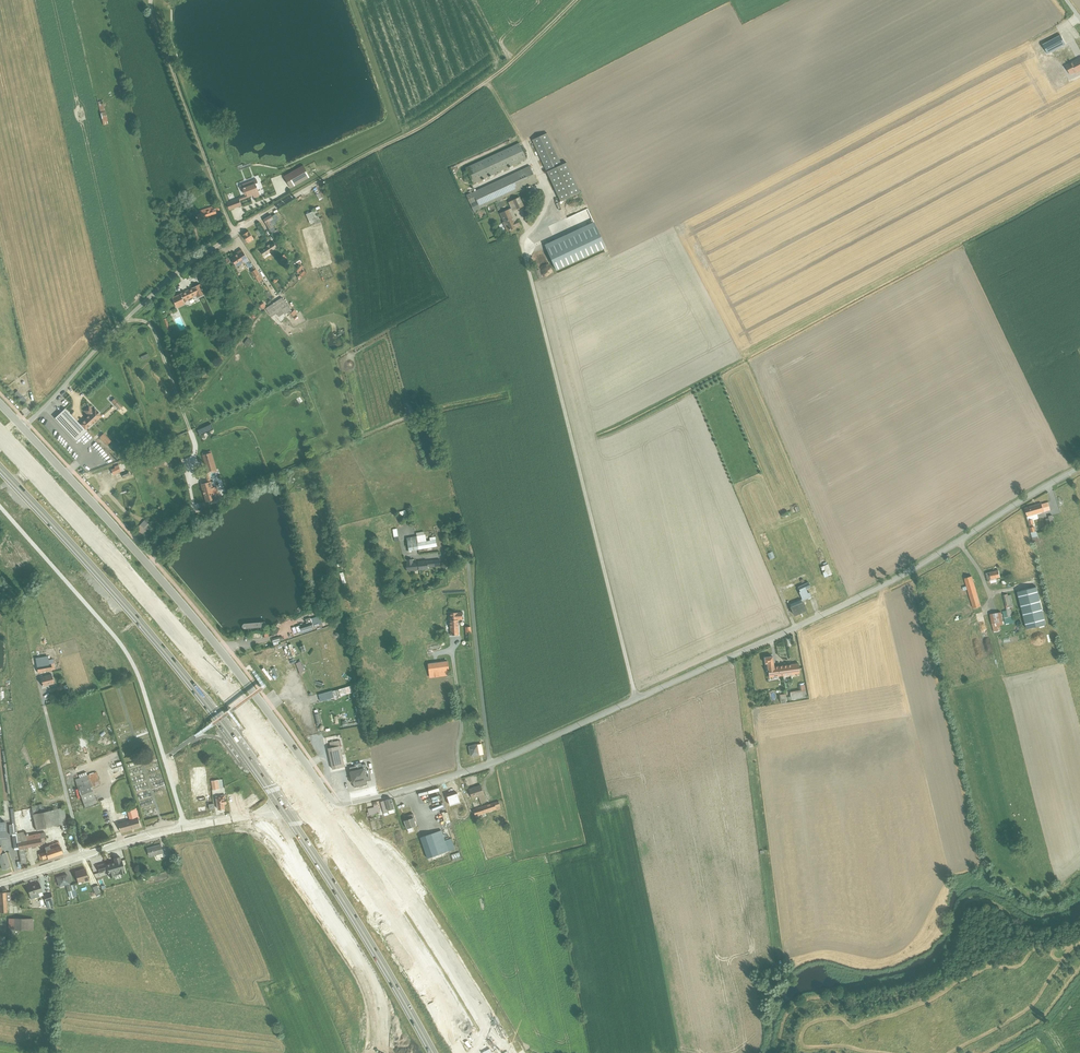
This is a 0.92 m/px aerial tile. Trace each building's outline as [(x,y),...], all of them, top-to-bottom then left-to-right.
[(1077,24),(1073,12),(1063,16),(1067,27),(1077,24)] [(1078,48),(1067,33),(1058,40),(1069,55),(1078,48)] [(1059,61),(1055,53),(1046,57),(1050,66),(1059,61)] [(95,93),(102,123),(109,121),(101,91),(95,93)] [(547,131),(533,137),(562,200),(581,192),(568,162),(562,165),(547,131)] [(472,181),(526,157),(519,142),(466,166),(472,181)] [(289,184),(308,173),(303,164),(284,175),(289,184)] [(528,165),(466,193),(470,202),(477,199),(480,206),(535,181),(528,165)] [(257,182),(245,186),(247,192),(254,190),(256,196),(261,194),(257,182)] [(500,209),(508,228),(519,223),(514,209),(524,205),(520,195),(508,200),(510,205),(500,209)] [(229,201),(232,209),(244,204),(241,197),(229,201)] [(579,197),(568,201),(571,210),(582,207),(579,197)] [(201,213),(196,215),(198,220),(217,213),(217,212),(220,211),(219,205),(215,207),(215,206),(200,210),(201,213)] [(322,220),(317,209),(310,212),(314,223),(322,220)] [(279,215),(277,211),(265,218),(270,226),(275,223),(273,219),(279,215)] [(594,220),(544,242),(556,269),(606,247),(594,220)] [(257,240),(250,227),(242,232),(249,245),(257,240)] [(270,237),(275,235),(272,228),(268,230),(267,227),(266,228),(270,237)] [(278,247),(273,238),(258,247),(263,255),(278,247)] [(235,271),(250,262),(243,251),(229,259),(235,271)] [(245,269),(253,282),(258,279),(250,266),(245,269)] [(203,271),(195,275),(198,281),(206,277),(203,271)] [(193,288),(173,298),(178,308),(186,304),(185,302),(188,301),(188,300),(197,296),(198,297),(205,294),(200,284),(193,287),(193,288)] [(259,307),(265,316),(276,308),(279,313),(285,309),(276,296),(259,307)] [(163,319),(168,335),(172,334),(171,330),(167,318),(163,319)] [(244,337),(240,340),(244,345),(248,342),(244,337)] [(23,396),(18,390),(15,393),(20,398),(23,396)] [(62,406),(65,401),(57,396),(54,401),(62,406)] [(118,401),(114,398),(111,401),(114,404),(114,405),(119,410),(123,407),(118,401)] [(86,418),(80,424),(86,430),(88,428),(87,427),(89,426),(96,420),(97,420),(102,416),(95,409),(93,411),(89,406),(84,410),(89,415),(86,418)] [(80,424),(65,408),(55,418),(76,441),(87,431),(86,430),(80,424)] [(198,430),(200,435),(215,429),(212,423),(198,430)] [(111,441),(104,433),(100,437),(107,445),(111,441)] [(208,471),(205,472),(208,482),(201,484),(206,502),(216,499),(213,490),(217,489),(217,490),(221,488),(220,484),(213,486),(212,481),(211,481),(209,474),(218,471),(211,450),(202,453),(208,471)] [(121,471),(119,464),(114,466),(115,467),(111,469),(113,474),(121,471)] [(786,505),(788,512),(794,510),(792,503),(786,505)] [(1028,517),(1050,513),(1048,504),(1027,508),(1028,517)] [(153,527),(145,520),(135,531),(144,540),(150,533),(149,532),(153,527)] [(1032,530),(1027,532),(1030,542),(1035,541),(1032,530)] [(408,537),(410,550),(437,545),(436,536),(418,540),(417,536),(408,537)] [(435,565),(434,555),(407,557),(407,567),(435,565)] [(989,583),(1002,580),(1000,571),(987,574),(989,583)] [(837,597),(830,576),(823,578),(831,599),(837,597)] [(983,607),(974,576),(966,579),(974,609),(983,607)] [(787,603),(792,613),(808,605),(805,599),(813,596),(807,586),(798,590),(801,596),(787,603)] [(825,587),(822,589),(827,600),(830,599),(825,587)] [(52,608),(48,590),(38,592),(42,611),(52,608)] [(993,611),(995,625),(1008,623),(1007,616),(1013,615),(1012,611),(1015,611),(1013,593),(1004,595),(1006,609),(993,611)] [(461,619),(471,618),(469,596),(448,598),(449,603),(462,602),(463,609),(449,610),(451,633),(462,632),(461,619)] [(302,631),(302,632),(314,628),(314,627),(322,624),(319,616),(316,617),(311,618),(311,617),(306,619),(307,622),(300,625),(299,625),(295,626),(297,631),(298,631),(298,632),(302,631)] [(60,637),(56,620),(43,623),(47,640),(60,637)] [(272,639),(274,645),(280,643),(280,642),(281,642),(279,636),(272,639)] [(76,637),(65,638),(67,654),(81,652),(79,645),(78,645),(76,637)] [(306,651),(304,645),(300,646),(301,648),(294,650),(292,644),(289,645),(293,657),(296,656),(294,651),(301,649),(302,652),(306,651)] [(48,656),(36,658),(38,672),(52,670),(55,669),(54,663),(50,664),(48,656)] [(775,656),(765,657),(769,684),(778,683),(777,675),(799,672),(798,663),(776,666),(775,656)] [(451,673),(450,660),(422,663),(423,676),(451,673)] [(301,661),(296,663),(301,675),(303,674),(302,672),(305,671),(301,661)] [(52,674),(40,677),(42,684),(42,685),(43,685),(43,686),(54,683),(52,674)] [(331,695),(331,698),(353,692),(353,691),(357,690),(355,684),(333,691),(332,691),(334,695),(331,695)] [(332,690),(319,694),(321,701),(331,698),(331,695),(334,695),(332,691),(333,691),(332,690)] [(792,702),(791,693),(781,694),(782,703),(792,702)] [(333,718),(342,718),(342,714),(338,714),(338,708),(332,708),(333,718)] [(481,744),(469,746),(471,756),(480,754),(479,752),(483,751),(481,744)] [(345,767),(340,745),(331,747),(328,748),(333,769),(345,767)] [(353,782),(354,787),(359,786),(359,785),(362,784),(363,785),(368,784),(367,781),(372,780),(370,775),(369,775),(368,769),(367,770),(366,763),(362,764),(361,762),(355,764),(355,766),(350,767),(352,776),(350,777),(351,782),(353,782)] [(75,780),(85,807),(97,803),(92,786),(100,783),(99,780),(98,778),(99,778),(96,772),(75,780)] [(211,781),(213,790),(220,789),(218,779),(211,781)] [(440,787),(441,792),(450,789),(448,784),(440,786),(439,782),(429,785),(431,790),(440,787)] [(484,794),(481,785),(467,789),(470,798),(484,794)] [(421,791),(413,794),(416,801),(424,798),(421,791)] [(458,792),(447,796),(450,805),(461,802),(458,792)] [(225,795),(216,796),(219,809),(225,808),(225,804),(227,803),(225,795)] [(381,801),(384,813),(389,812),(389,814),(396,812),(392,798),(381,801)] [(502,808),(499,799),(472,807),(475,816),(502,808)] [(369,815),(380,813),(378,804),(377,804),(377,802),(373,802),(374,807),(368,809),(369,812),(367,812),(368,816),(369,815)] [(43,803),(31,806),(36,830),(61,825),(62,830),(71,829),(70,823),(68,823),(61,825),(58,808),(45,811),(43,803)] [(64,807),(58,808),(61,825),(68,823),(64,807)] [(119,823),(121,832),(141,827),(139,818),(141,818),(138,807),(127,810),(130,820),(119,823)] [(44,838),(47,837),(45,832),(26,836),(25,831),(17,833),(16,825),(16,823),(14,808),(10,808),(12,824),(9,824),(10,834),(13,834),(15,850),(19,849),(21,861),(20,861),(20,863),(21,865),(27,864),(24,848),(42,845),(42,844),(44,843),(44,842),(45,841),(44,838)] [(405,821),(408,829),(417,825),(415,820),(416,820),(413,814),(405,817),(406,820),(405,821)] [(422,837),(430,859),(456,849),(451,837),(446,839),(443,829),(422,837)] [(252,845),(257,856),(265,853),(260,841),(252,845)] [(38,854),(40,860),(48,858),(63,853),(59,842),(45,847),(46,851),(38,854)] [(161,844),(148,848),(150,857),(156,855),(157,858),(164,857),(165,859),(169,858),(169,857),(173,857),(170,847),(163,849),(161,844)] [(451,855),(453,860),(462,857),(460,852),(451,855)] [(0,855),(0,861),(3,869),(11,867),(6,853),(0,855)] [(106,863),(97,865),(100,873),(108,870),(110,877),(115,876),(115,875),(120,873),(120,874),(125,873),(124,869),(122,860),(121,860),(120,856),(114,858),(115,862),(106,865),(106,863)] [(86,869),(75,872),(78,883),(85,881),(85,882),(90,880),(89,875),(88,876),(86,869)] [(66,885),(70,898),(71,897),(72,900),(78,899),(74,884),(70,885),(70,884),(70,883),(68,874),(56,877),(59,887),(66,885)] [(280,882),(286,891),(290,888),(285,880),(280,882)] [(31,899),(44,895),(40,883),(27,887),(31,899)] [(101,892),(97,885),(92,887),(96,894),(101,892)] [(51,893),(43,896),(45,902),(46,902),(48,908),(53,906),(51,893)] [(33,930),(34,918),(9,918),(9,930),(9,939),(15,939),(15,935),(16,933),(19,933),(19,930),(33,930)] [(357,1031),(342,1033),(344,1047),(359,1045),(357,1031)]
